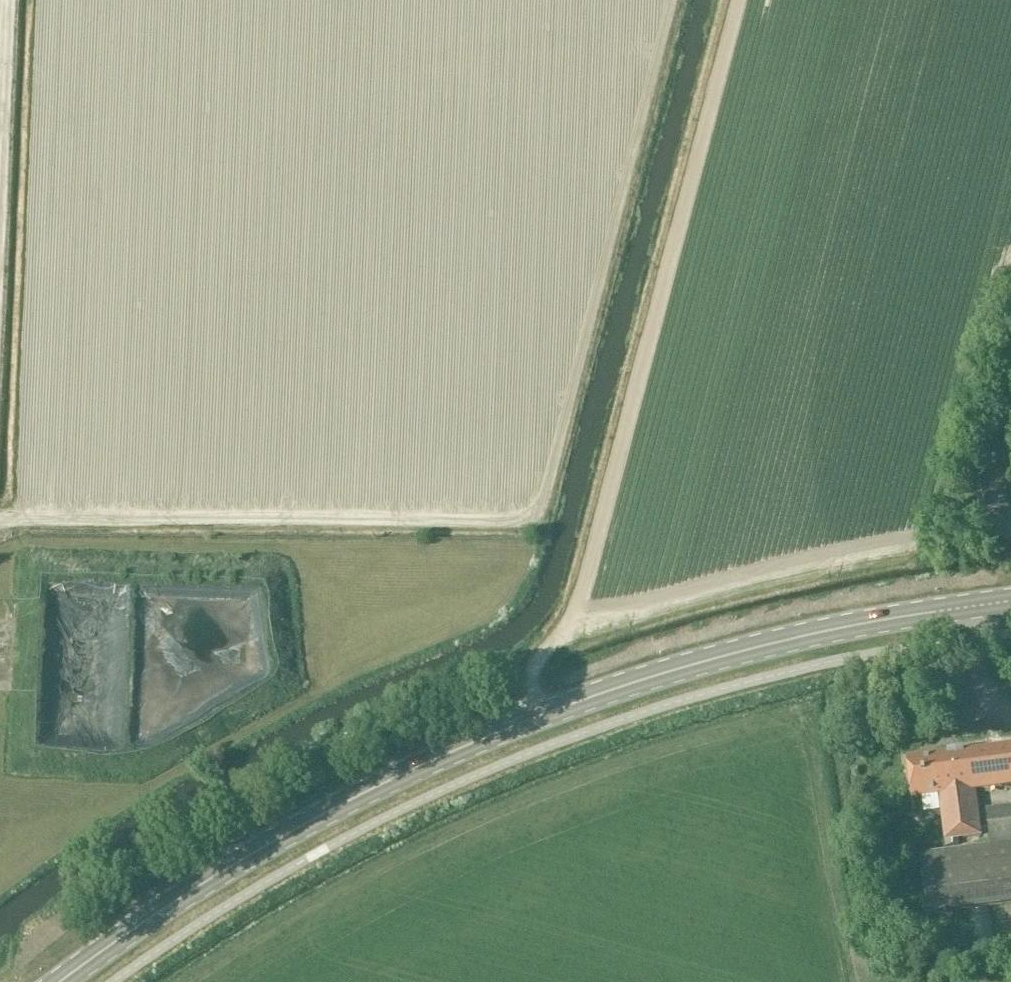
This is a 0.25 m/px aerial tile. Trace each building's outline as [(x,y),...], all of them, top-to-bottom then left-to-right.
[(1010,786),(1010,745),(907,759),(912,799),(939,795),(945,841),(981,836),(975,791),(1010,786)] [(919,855),(927,915),(1010,904),(1010,807),(986,810),(991,846),(919,855)]
